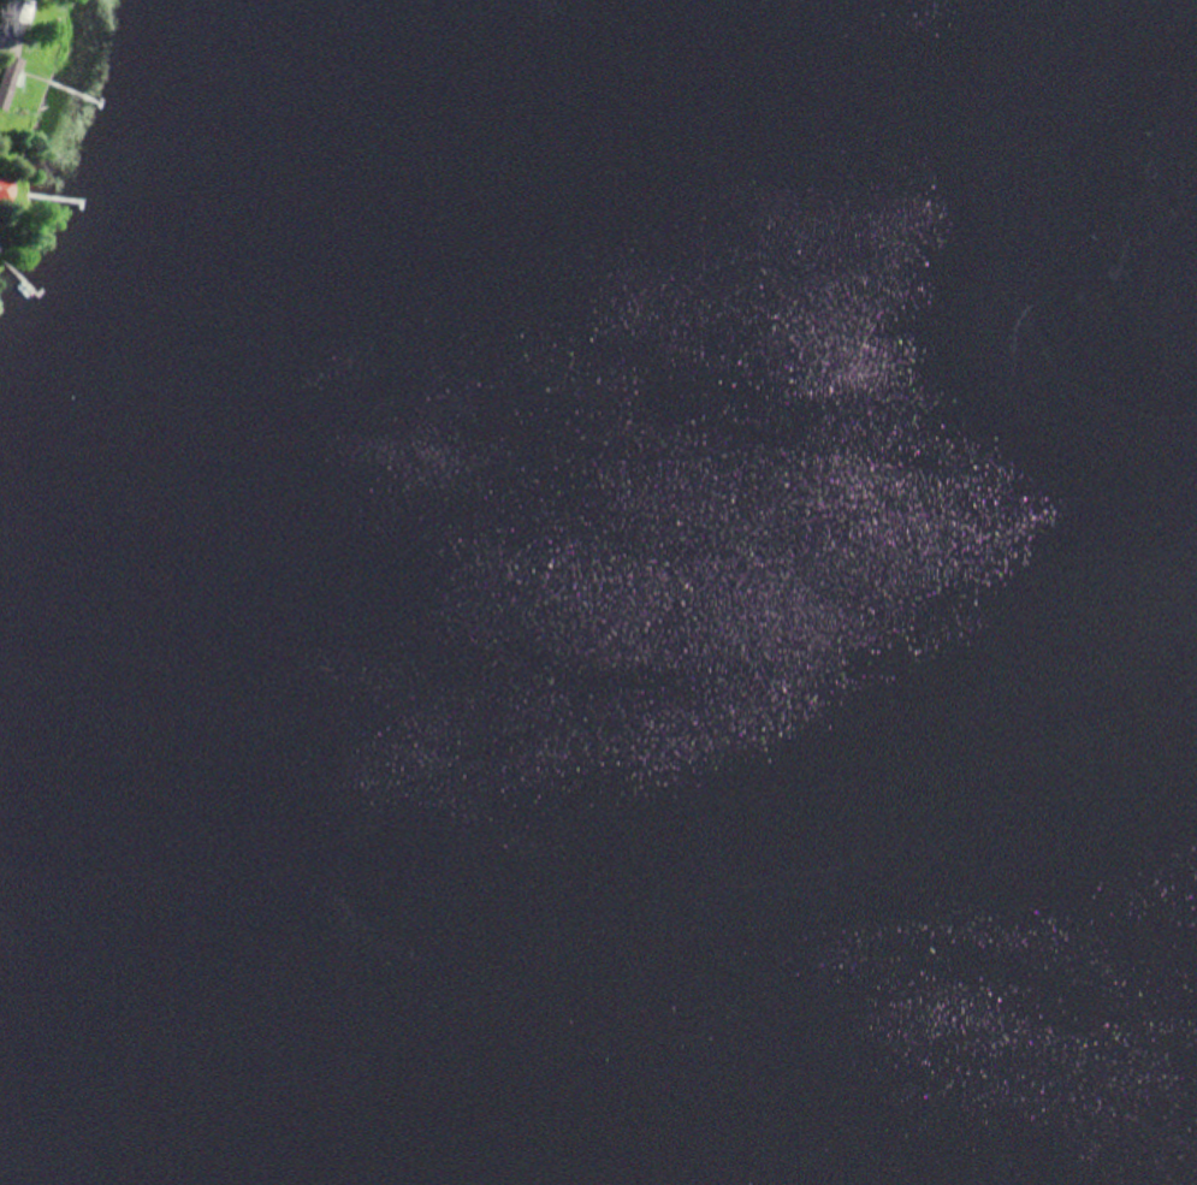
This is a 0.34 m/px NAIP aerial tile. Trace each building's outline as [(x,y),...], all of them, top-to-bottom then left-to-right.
[(6,19),(9,0),(16,0),(34,4),(30,24),(6,19)] [(7,108),(0,106),(0,81),(8,55),(23,60),(7,108)] [(12,201),(0,199),(0,177),(14,179),(12,201)]
